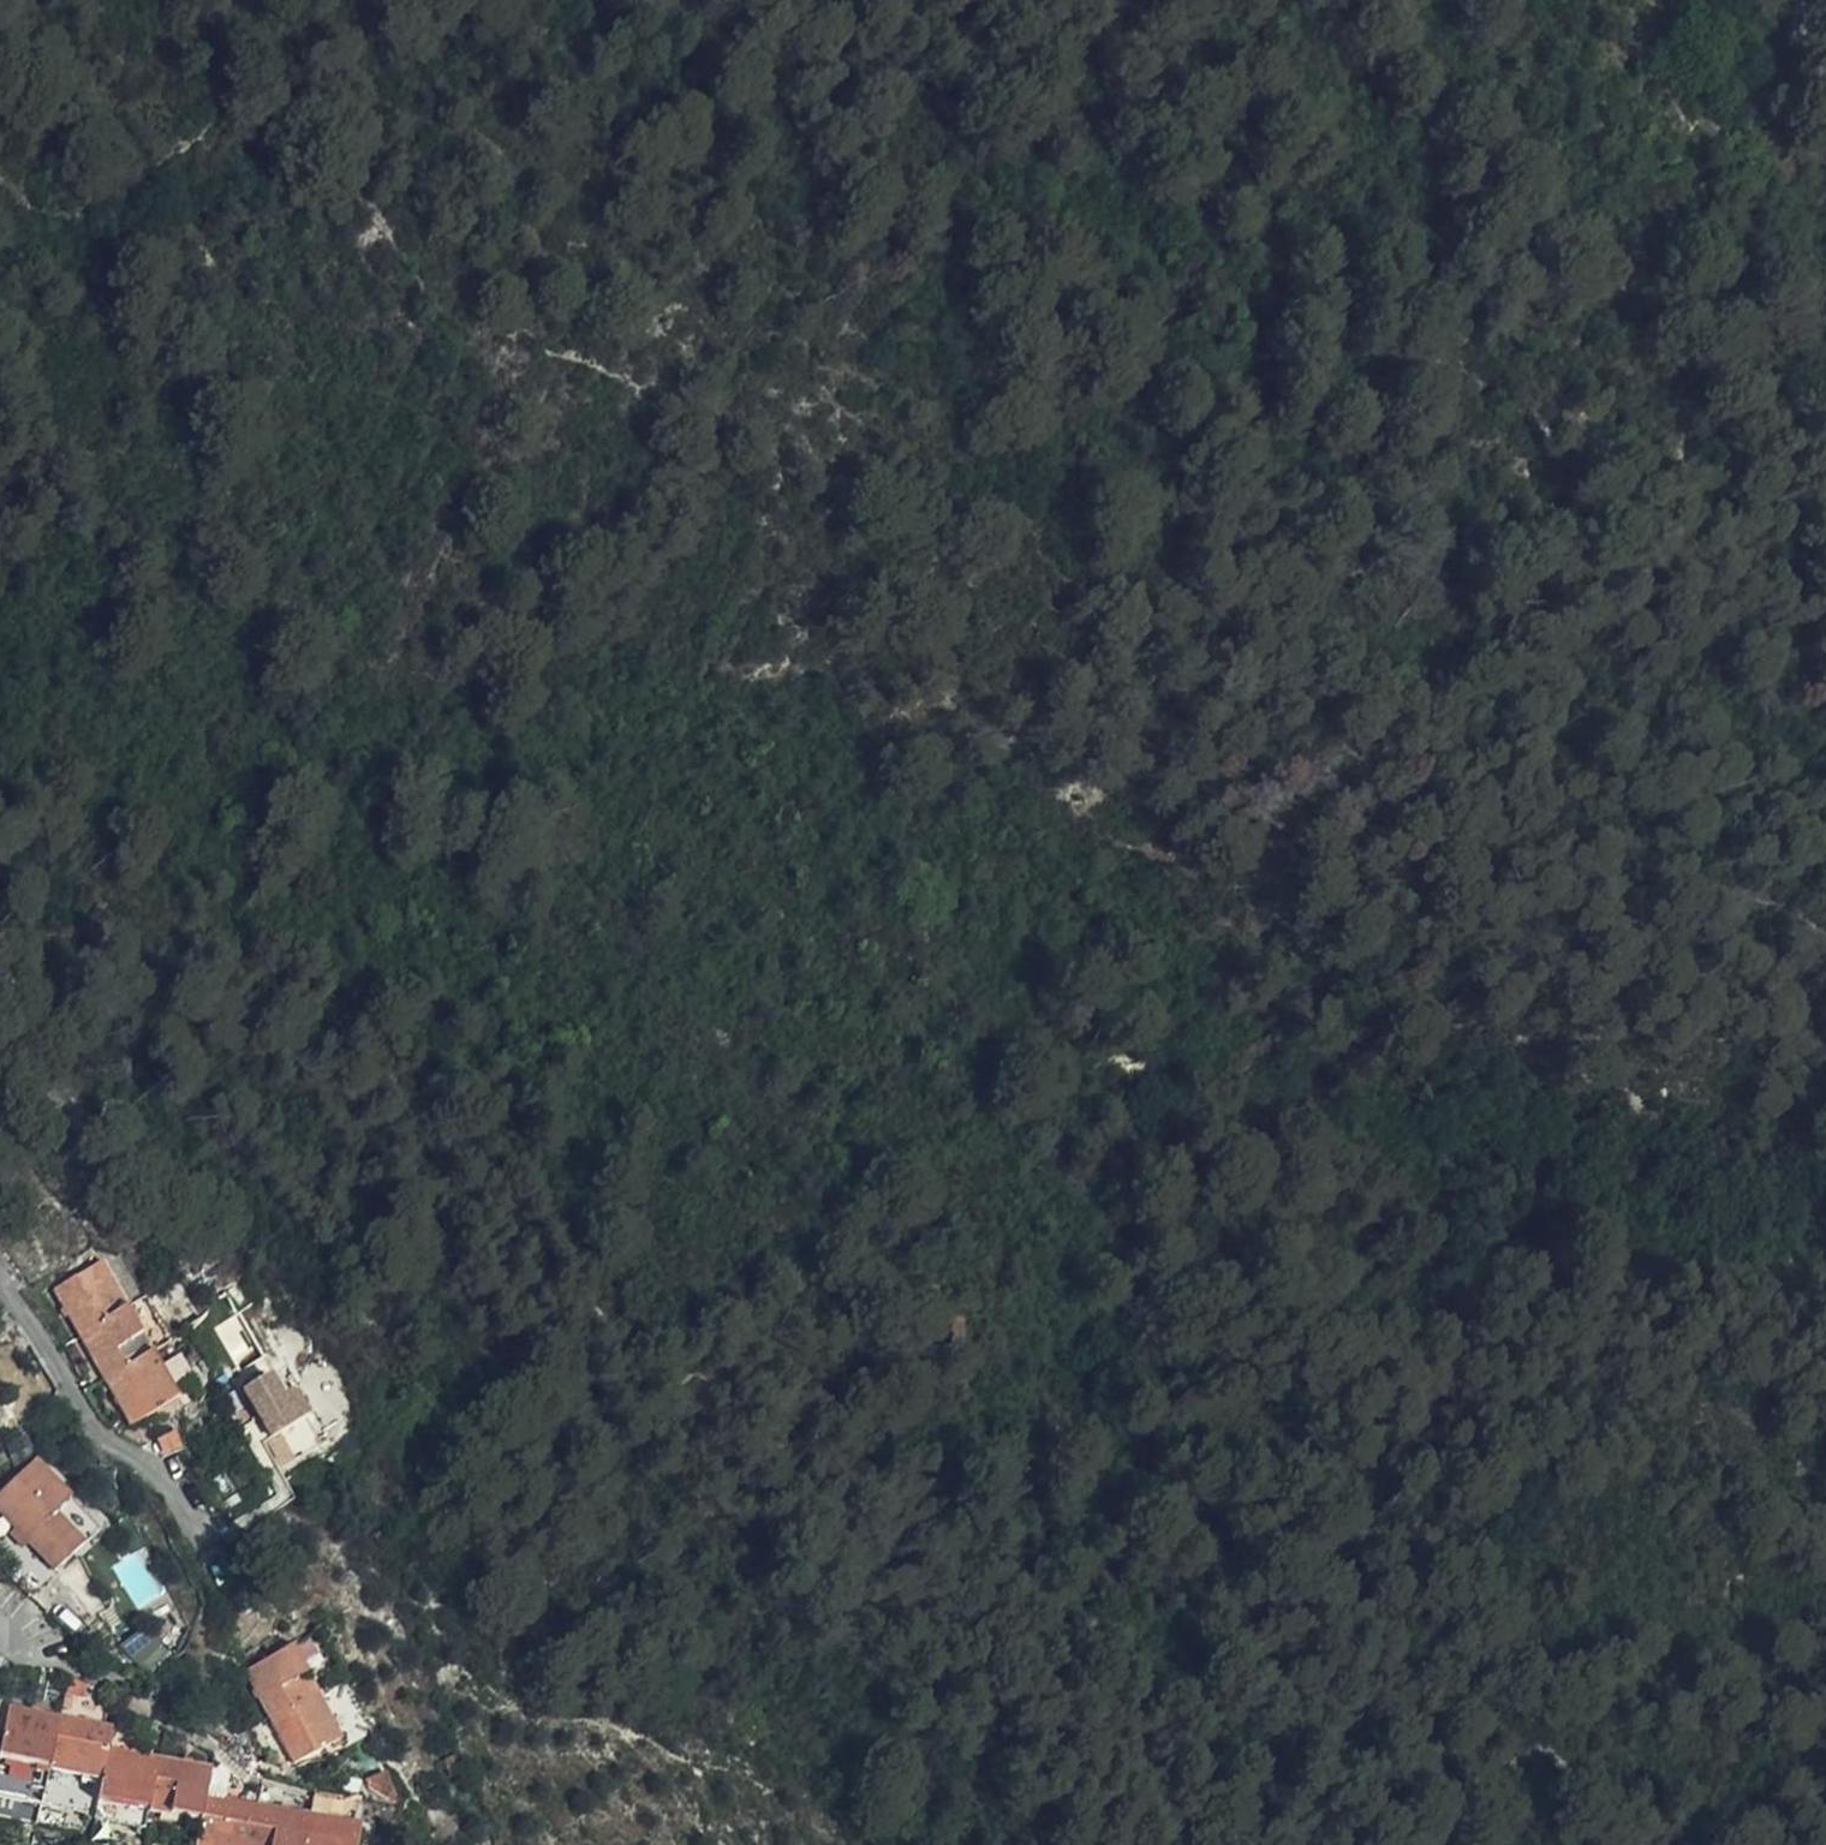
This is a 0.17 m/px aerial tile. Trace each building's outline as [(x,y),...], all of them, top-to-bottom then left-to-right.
[(152,1353),(101,1262),(56,1287),(131,1423),(177,1398),(159,1366),(152,1353)] [(182,1338),(152,1353),(159,1366),(189,1351),(182,1338)] [(260,1420),(271,1443),(309,1424),(299,1405),(299,1404),(298,1404),(298,1403),(297,1402),(296,1402),(296,1401),(295,1401),(294,1400),(293,1401),(292,1401),(291,1401),(290,1401),(290,1402),(284,1404),(273,1382),(247,1394),(260,1420)] [(28,1545),(54,1573),(83,1545),(55,1514),(70,1501),(35,1462),(0,1494),(0,1515),(14,1530),(28,1545)] [(229,1511),(245,1503),(240,1494),(224,1502),(229,1511)] [(55,1514),(83,1545),(97,1532),(70,1501),(55,1514)] [(247,1544),(261,1538),(256,1529),(242,1536),(247,1544)] [(21,1550),(28,1545),(14,1530),(7,1536),(21,1550)] [(214,1570),(204,1548),(197,1552),(208,1574),(214,1570)] [(340,1736),(292,1646),(247,1670),(295,1759),(340,1736)] [(357,1830),(308,1819),(204,1798),(209,1773),(107,1751),(112,1730),(8,1709),(0,1750),(0,1759),(101,1779),(97,1801),(199,1822),(195,1844),(354,1844),(357,1830)] [(369,1776),(379,1772),(375,1760),(365,1764),(369,1776)] [(308,1819),(357,1830),(363,1802),(313,1791),(308,1819)]
